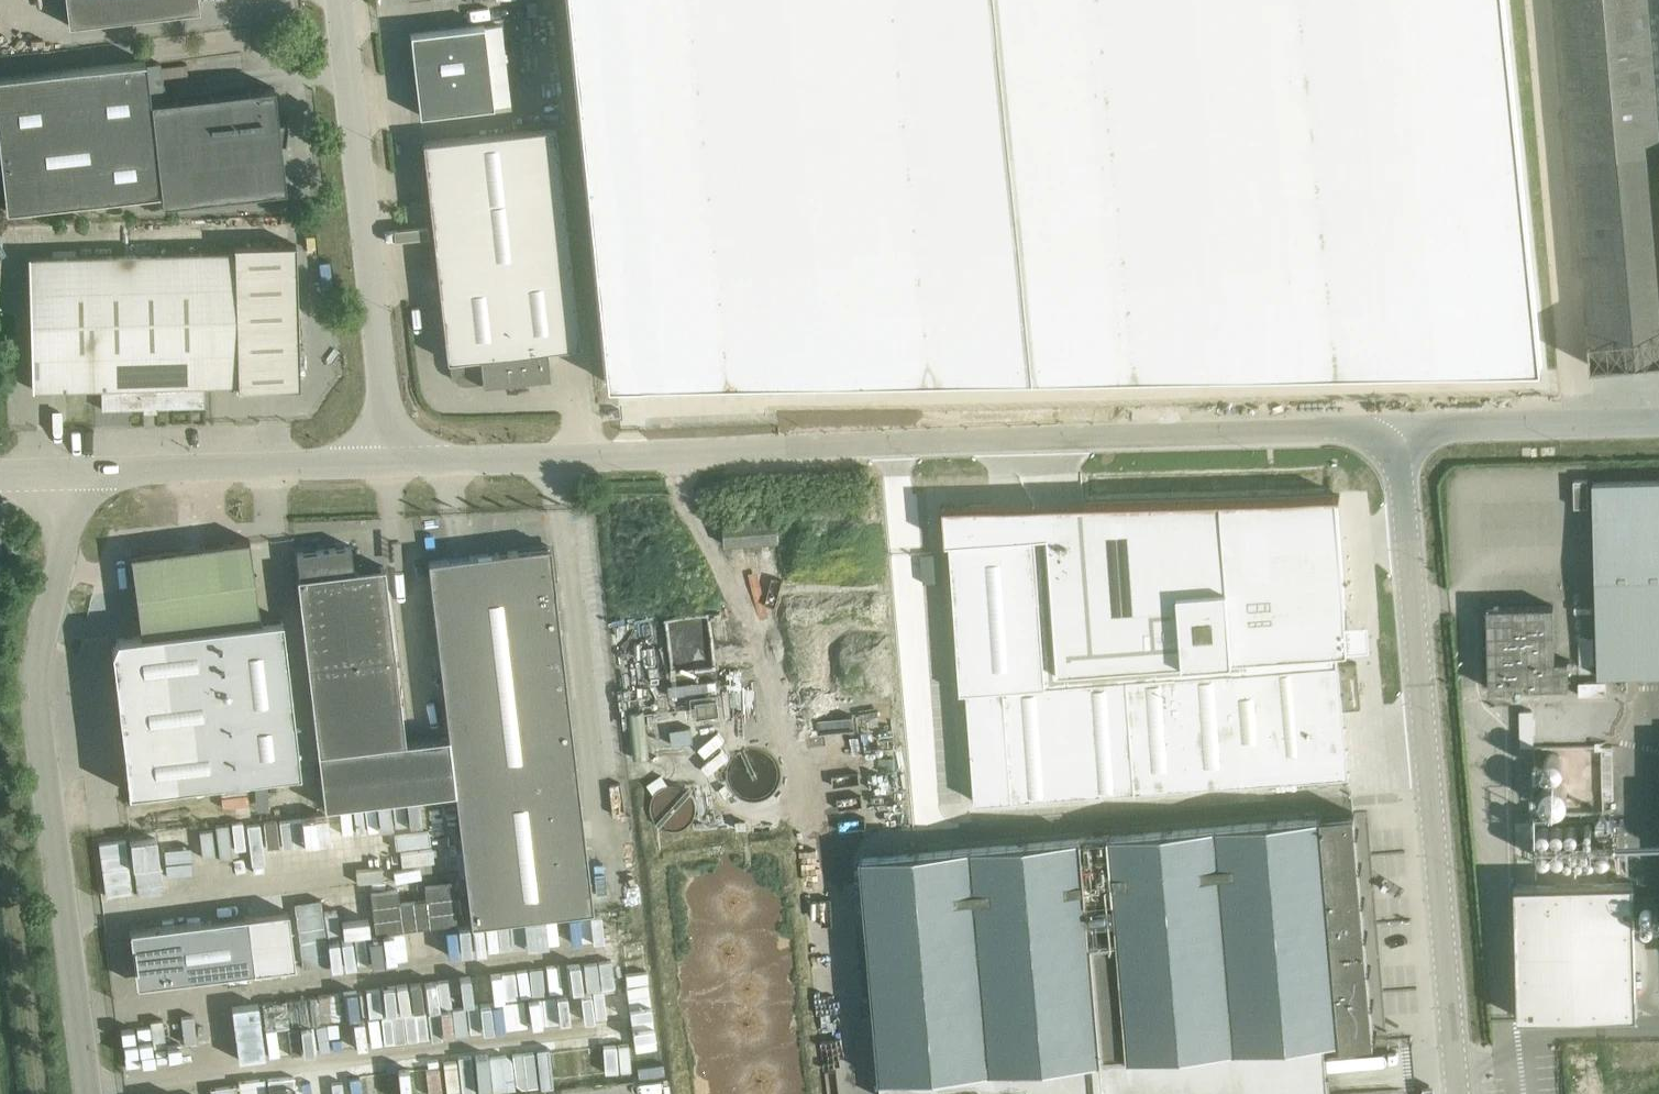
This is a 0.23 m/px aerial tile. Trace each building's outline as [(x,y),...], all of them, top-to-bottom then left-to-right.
[(178,12),(200,10),(199,0),(66,0),(69,25),(178,12)] [(605,387),(1543,364),(1505,0),(566,0),(605,387)] [(1587,293),(1585,293),(1592,365),(1658,359),(1658,0),(1561,0),(1587,293)] [(420,115),(442,112),(494,106),(484,25),(411,33),(420,115)] [(161,193),(163,204),(286,190),(281,139),(284,139),(284,140),(285,140),(288,118),(287,118),(286,119),(278,118),(275,87),(164,100),(159,61),(146,62),(146,60),(0,77),(0,150),(7,210),(161,193)] [(438,273),(569,259),(555,127),(423,142),(438,273)] [(327,213),(326,202),(315,202),(315,213),(327,213)] [(234,251),(51,256),(29,256),(33,388),(102,387),(102,408),(205,406),(204,384),(238,383),(238,388),(300,387),(296,244),(234,245),(234,251)] [(579,346),(569,259),(438,273),(448,360),(450,360),(451,370),(453,374),(455,379),(459,381),(463,383),(468,383),(506,379),(506,381),(550,376),(548,350),(579,346)] [(17,337),(5,337),(6,348),(17,348),(17,337)] [(1598,676),(1658,674),(1658,481),(1593,482),(1598,676)] [(1129,516),(1135,624),(1206,620),(1206,625),(1344,618),(1337,490),(1190,498),(1191,512),(1129,516)] [(962,692),(968,691),(976,802),(1245,782),(1243,761),(1347,752),(1343,709),(1361,708),(1357,662),(1234,673),(1234,672),(1048,685),(1048,684),(1047,684),(1036,535),(990,538),(988,508),(984,504),(943,507),(946,542),(951,542),(962,692)] [(726,545),(780,541),(778,518),(724,521),(726,545)] [(141,634),(261,619),(250,538),(131,554),(141,634)] [(351,545),(297,552),(300,576),(298,576),(308,665),(318,750),(325,806),(456,791),(449,736),(408,741),(406,741),(406,740),(387,587),(385,565),(354,569),(351,545)] [(428,560),(431,582),(471,923),(593,909),(550,546),(428,560)] [(1554,605),(1488,607),(1490,688),(1556,687),(1570,686),(1569,660),(1556,660),(1554,605)] [(129,791),(301,771),(283,618),(261,621),(261,619),(141,634),(118,637),(112,649),(129,791)] [(1536,763),(1535,774),(1536,785),(1541,796),(1548,804),(1558,810),(1569,813),(1580,813),(1591,810),(1600,804),(1608,796),(1612,785),(1614,774),(1612,763),(1608,753),(1600,744),(1591,738),(1580,735),(1569,735),(1558,738),(1548,744),(1541,753),(1536,763)] [(355,863),(348,809),(274,818),(281,872),(355,863)] [(862,857),(881,1079),(882,1093),(936,1093),(1057,1083),(1058,1093),(1328,1093),(1325,1045),(1339,1044),(1375,1041),(1355,813),(862,857)] [(263,818),(170,832),(177,880),(207,876),(208,880),(247,875),(244,858),(269,854),(263,818)] [(1637,1016),(1634,883),(1515,886),(1519,1019),(1637,1016)] [(302,938),(335,938),(334,899),(302,899),(302,938)] [(248,915),(130,930),(131,933),(132,933),(138,983),(165,980),(165,981),(255,970),(248,915)] [(593,961),(479,973),(480,984),(491,983),(492,1000),(463,1003),(466,1030),(608,1015),(605,986),(596,987),(593,961)] [(634,987),(648,985),(646,972),(619,976),(622,1000),(636,998),(634,987)] [(257,1056),(405,1041),(403,1012),(357,1017),(354,991),(256,1001),(259,1029),(250,1030),(248,1009),(224,1011),(228,1047),(256,1044),(257,1056)] [(660,1046),(659,1018),(625,1019),(626,1047),(660,1046)] [(197,1029),(200,1053),(222,1051),(219,1027),(197,1029)] [(429,1059),(433,1093),(491,1093),(527,1089),(525,1074),(524,1074),(521,1047),(429,1059)]
